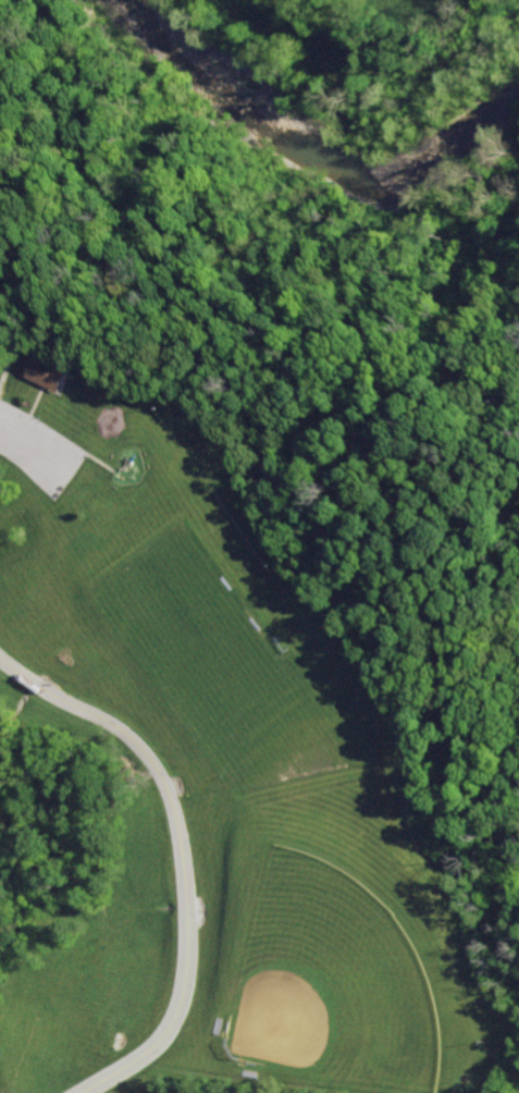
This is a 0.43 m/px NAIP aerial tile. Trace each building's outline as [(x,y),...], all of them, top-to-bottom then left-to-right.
[(35,353),(25,374),(59,390),(69,368),(35,353)]
